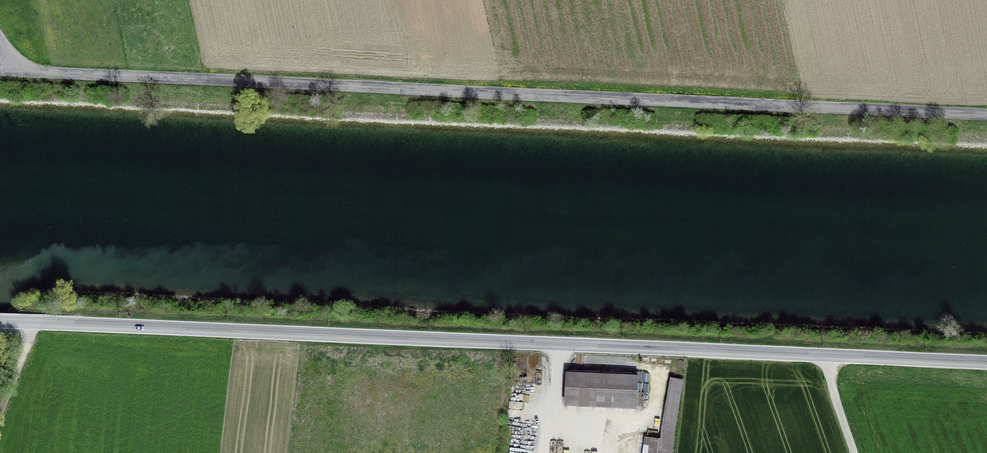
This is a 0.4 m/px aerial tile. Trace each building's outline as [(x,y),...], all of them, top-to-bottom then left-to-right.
[(637,376),(566,373),(565,404),(644,407),(644,392),(637,392),(637,376)] [(645,440),(644,452),(671,452),(679,383),(670,382),(663,442),(645,440)]
